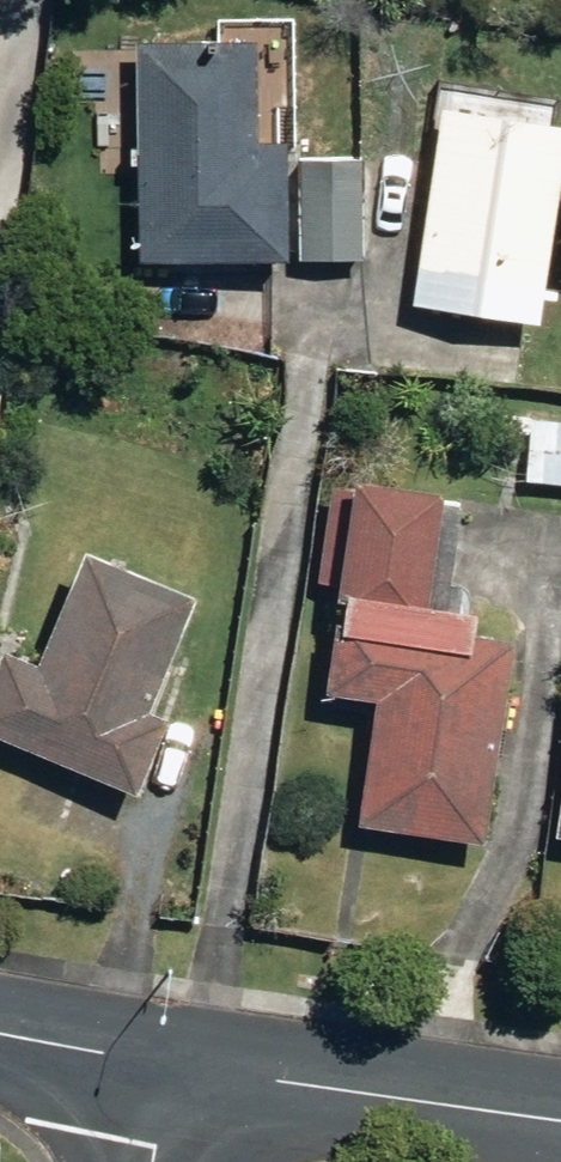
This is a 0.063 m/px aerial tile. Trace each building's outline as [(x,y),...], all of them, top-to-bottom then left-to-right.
[(142,48),(144,264),(288,263),(287,149),(254,150),(253,46),(142,48)] [(542,325),(560,194),(560,132),(444,115),(416,307),(542,325)] [(298,160),(300,263),(366,262),(365,159),(298,160)] [(560,484),(560,429),(532,428),(528,483),(560,484)] [(363,831),(486,847),(513,647),(474,643),(478,618),(462,616),(465,591),(451,589),(461,505),(336,488),(323,582),(343,586),(340,600),(350,600),(345,635),(339,635),(331,697),(380,703),(363,831)] [(139,800),(170,726),(146,717),(195,605),(85,557),(36,671),(8,660),(0,679),(0,740),(139,800)]
